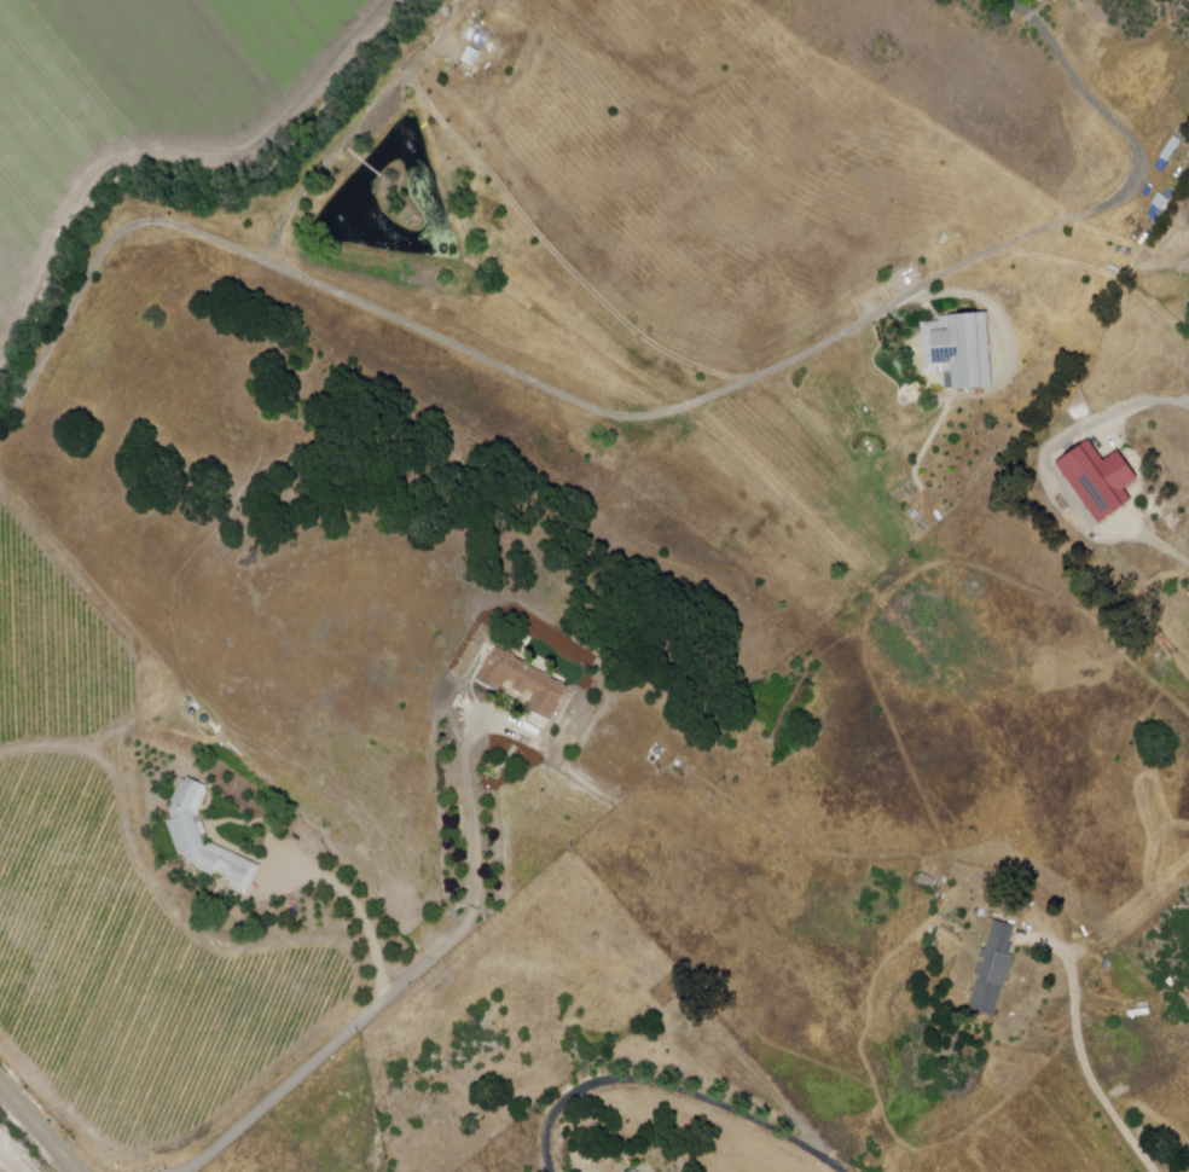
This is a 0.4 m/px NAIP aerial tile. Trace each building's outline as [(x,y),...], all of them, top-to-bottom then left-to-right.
[(939,317),(987,313),(993,389),(942,393),(941,376),(922,377),(918,325),(940,324),(939,317)] [(1102,460),(1088,441),(1052,466),(1096,527),(1131,503),(1124,492),(1138,481),(1116,449),(1102,460)] [(497,646),(475,683),(498,696),(507,679),(514,684),(510,690),(521,696),(524,690),(533,695),(526,707),(551,721),(569,690),(552,679),(555,675),(546,669),(544,674),(533,667),(497,646)] [(190,776),(213,790),(202,813),(214,842),(265,868),(250,900),(226,888),(230,876),(220,872),(216,878),(192,863),(187,855),(181,857),(167,822),(175,819),(169,808),(190,776)] [(993,918),(1015,926),(1009,944),(1013,944),(1009,956),(1014,958),(993,1021),(965,1011),(979,973),(973,970),(980,947),(984,948),(993,918)]
